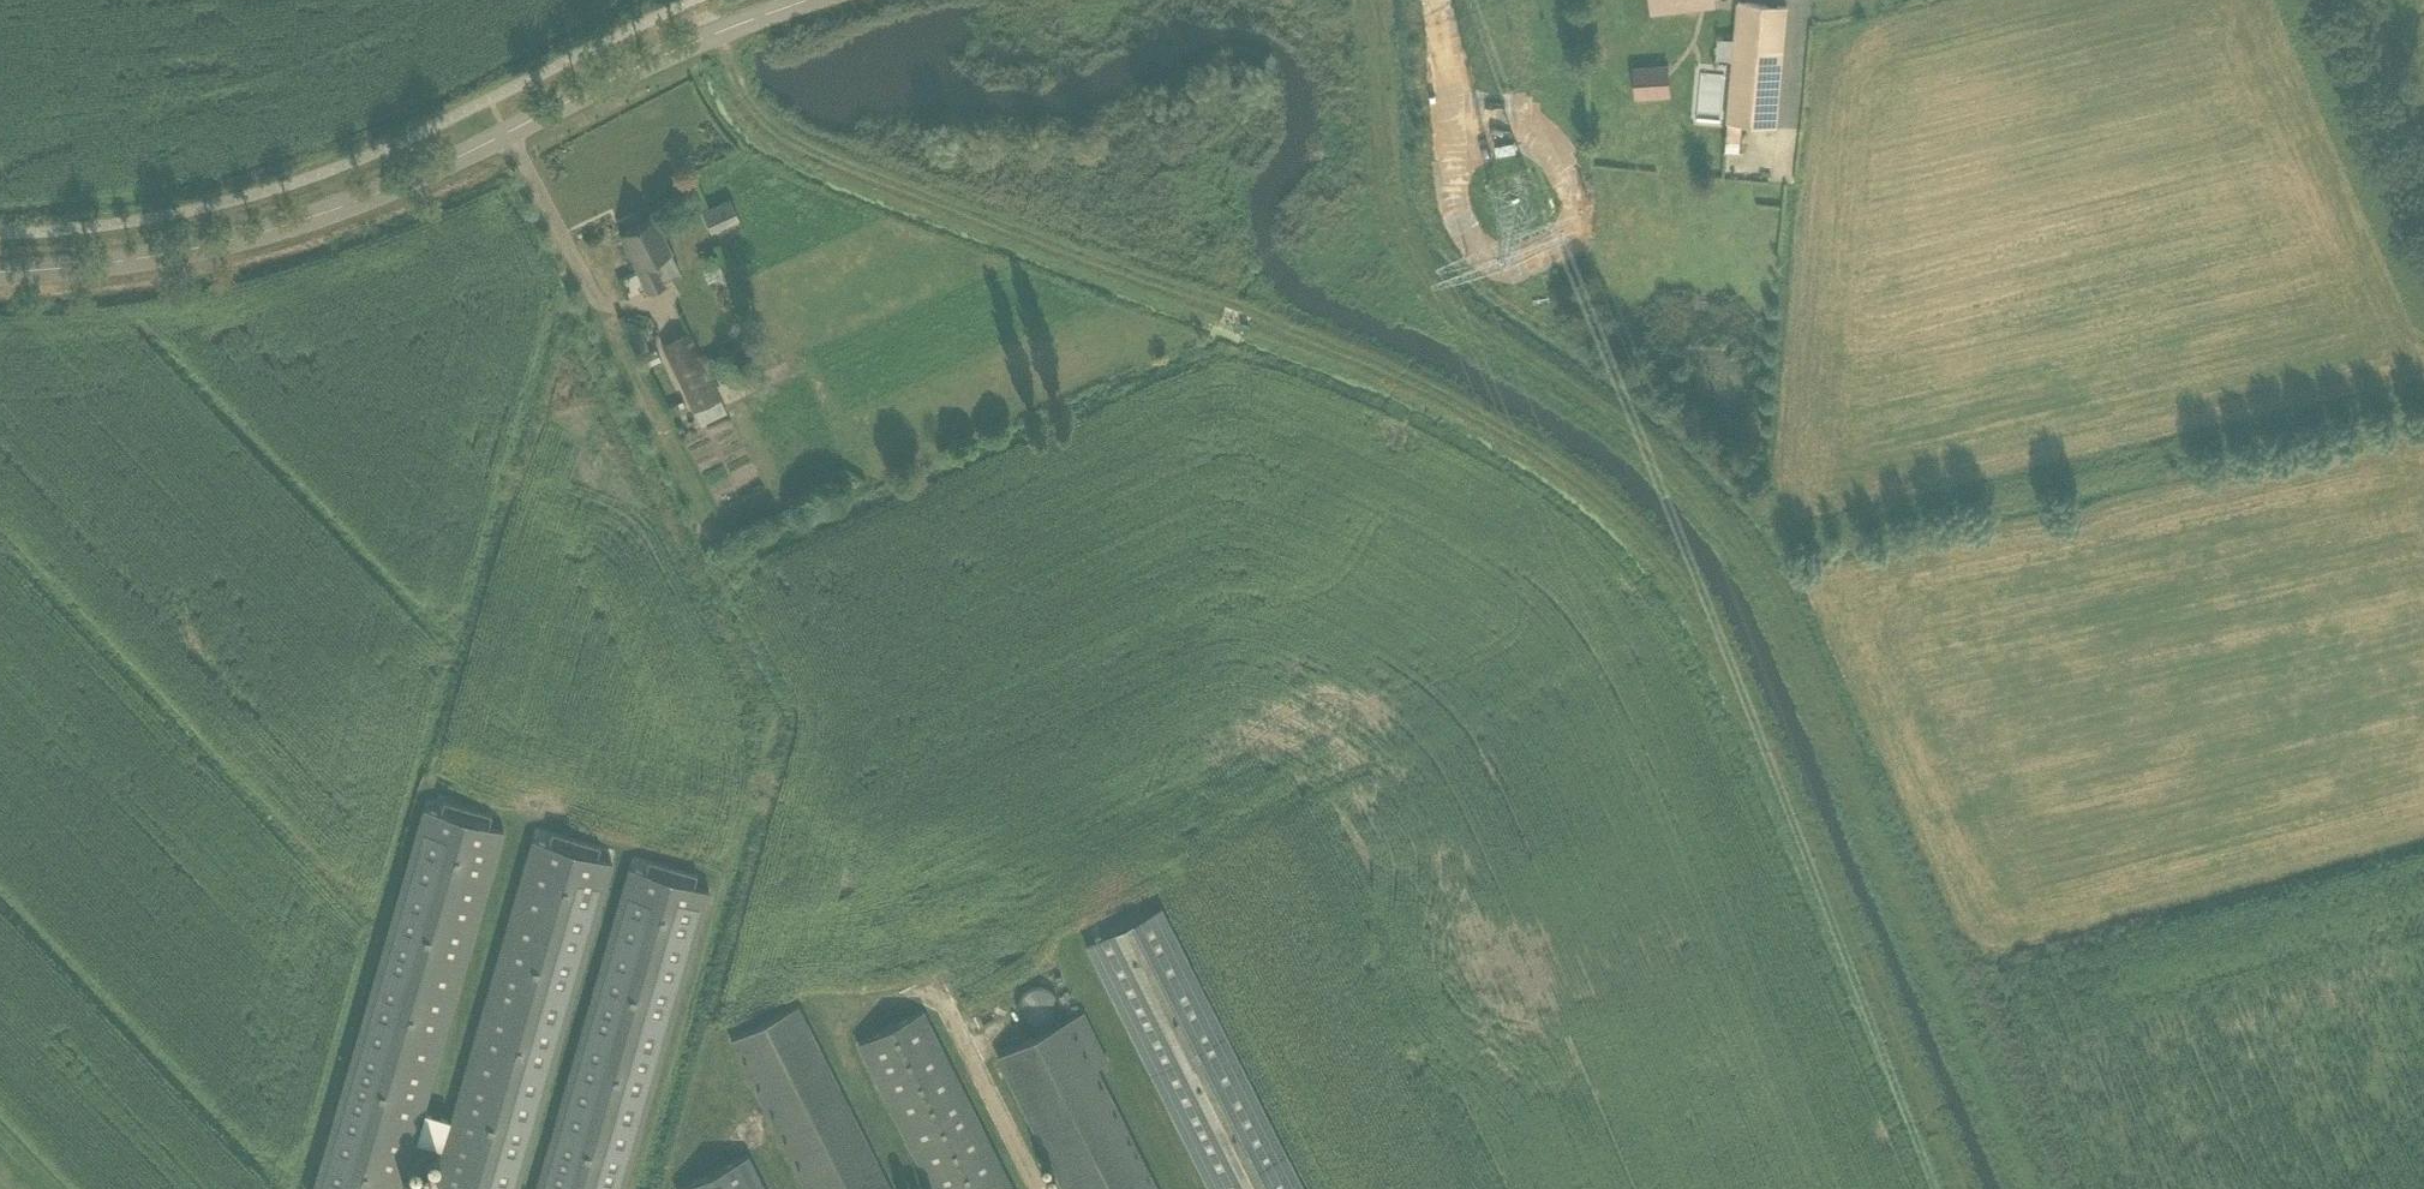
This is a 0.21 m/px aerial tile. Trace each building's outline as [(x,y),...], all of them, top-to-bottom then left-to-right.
[(1739,152),(1741,123),(1776,127),(1788,7),(1738,2),(1726,122),(1727,122),(1724,151),(1739,152)] [(1669,63),(1632,65),(1634,99),(1671,96),(1669,63)] [(701,212),(712,233),(739,220),(729,198),(701,212)] [(666,286),(664,280),(680,272),(670,251),(671,251),(654,217),(620,233),(650,294),(666,286)] [(632,334),(641,351),(649,347),(640,330),(632,334)] [(723,397),(712,375),(730,367),(722,352),(704,361),(689,330),(661,343),(694,412),(723,397)] [(503,832),(487,827),(491,815),(442,801),(439,813),(423,809),(313,1188),(399,1188),(503,832)] [(413,1141),(442,1149),(430,1188),(517,1188),(612,863),(596,859),(599,846),(551,832),(547,844),(531,840),(451,1119),(422,1110),(413,1141)] [(535,1188),(622,1188),(709,891),(693,887),(696,874),(648,860),(644,873),(628,868),(535,1188)] [(1159,908),(1084,946),(1206,1188),(1300,1188),(1159,908)] [(826,1058),(797,1005),(730,1040),(757,1092),(806,1188),(892,1188),(826,1058)] [(923,1008),(856,1041),(930,1188),(1013,1188),(923,1008)] [(1069,1020),(995,1057),(1062,1188),(1154,1188),(1093,1069),(1110,1060),(1084,1012),(1069,1020)] [(677,1188),(764,1188),(747,1155),(677,1188)]
